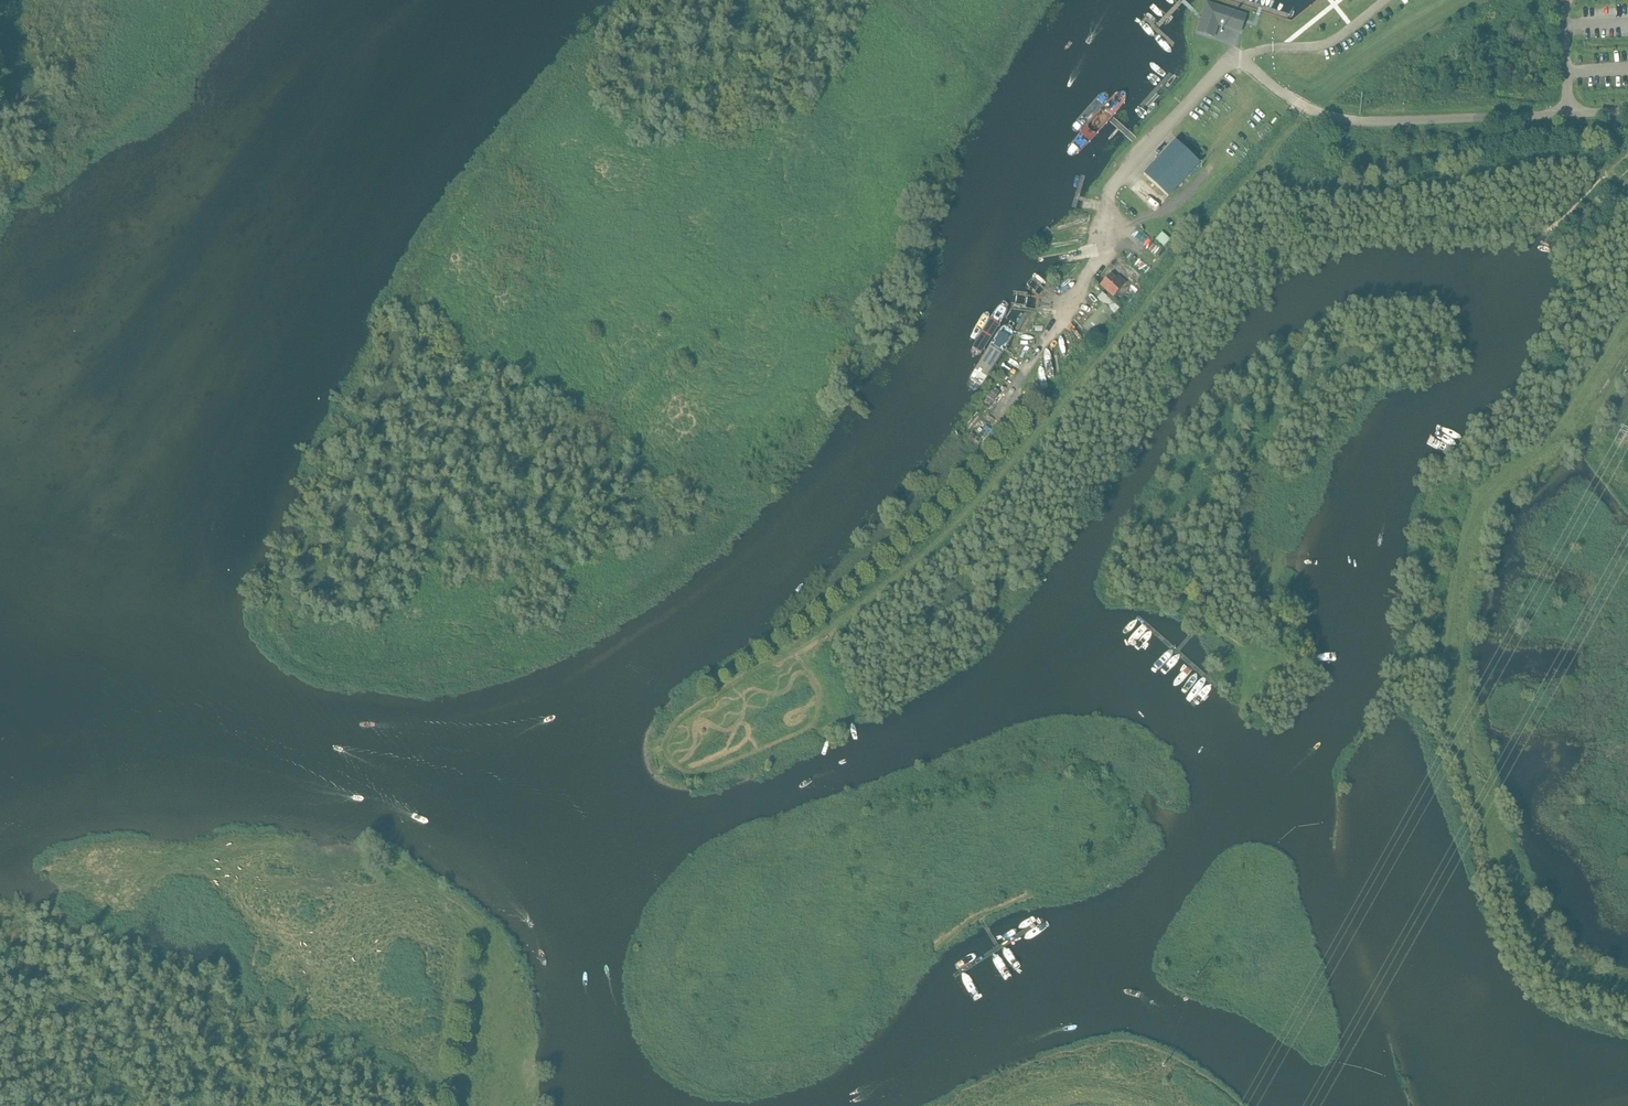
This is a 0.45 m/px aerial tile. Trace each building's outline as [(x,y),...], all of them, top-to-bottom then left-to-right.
[(1206,3),(1197,32),(1215,38),(1219,25),(1241,33),(1247,15),(1209,3),(1206,2),(1206,3)] [(1144,175),(1168,197),(1200,163),(1175,141),(1144,175)] [(1162,232),(1156,239),(1164,246),(1171,239),(1162,232)] [(1126,283),(1117,276),(1116,278),(1110,273),(1100,285),(1114,297),(1126,283)] [(1103,304),(1083,327),(1094,337),(1113,313),(1103,304)]
